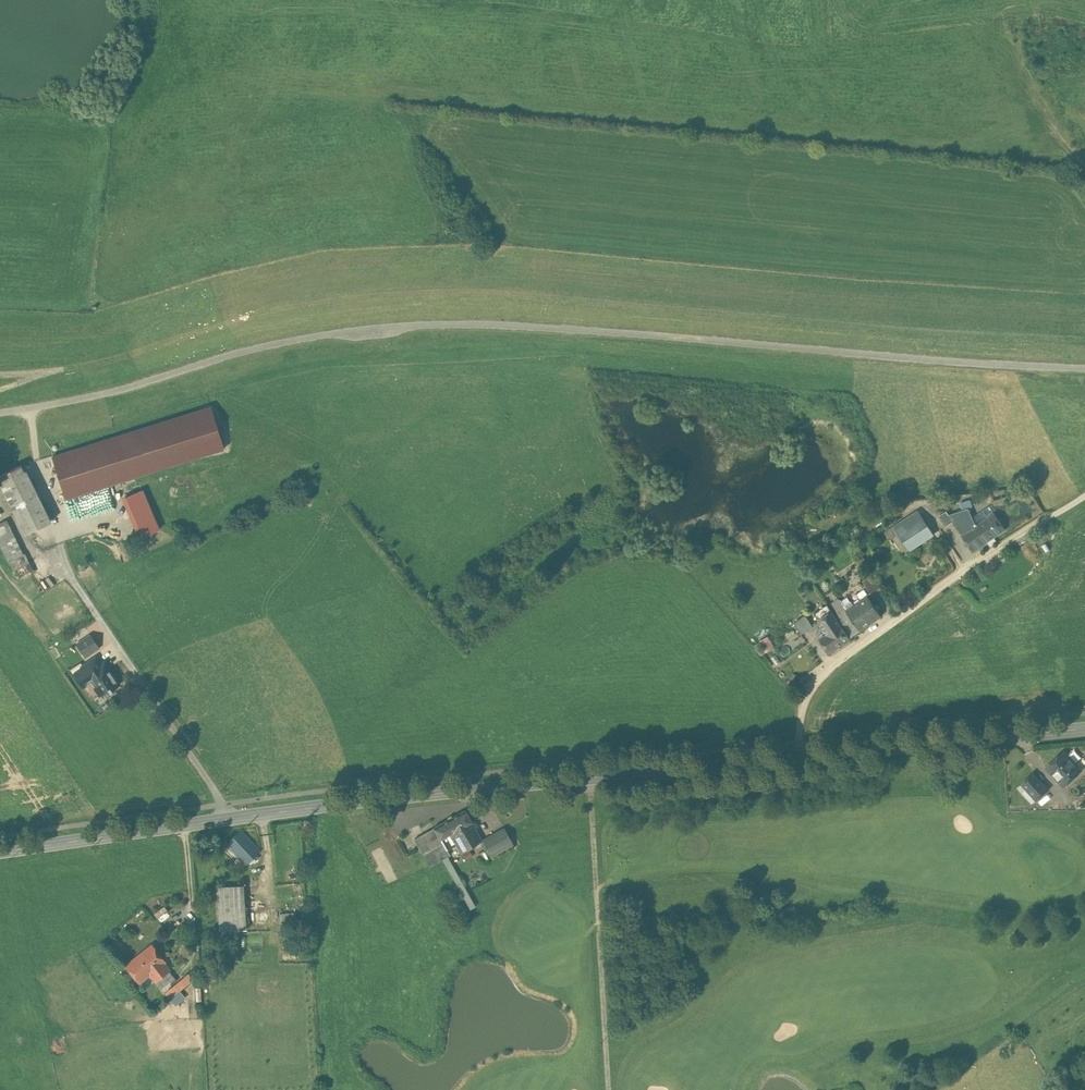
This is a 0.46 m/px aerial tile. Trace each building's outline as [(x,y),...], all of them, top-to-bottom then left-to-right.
[(209,407),(53,456),(66,498),(223,449),(209,407)] [(21,466),(0,477),(0,483),(25,533),(51,521),(26,471),(24,472),(21,466)] [(141,490),(125,496),(143,536),(159,530),(141,490)] [(963,535),(977,525),(976,523),(975,523),(968,507),(949,514),(953,520),(963,535)] [(918,509),(894,526),(899,534),(908,548),(909,549),(934,533),(922,516),(918,509)] [(953,520),(949,514),(946,510),(939,515),(946,525),(953,520)] [(1005,529),(994,513),(977,525),(963,535),(962,535),(973,551),(1005,529)] [(0,523),(0,543),(9,561),(23,553),(6,520),(0,523)] [(894,537),(899,534),(894,526),(886,531),(891,539),(894,537)] [(899,534),(894,537),(903,552),(908,548),(899,534)] [(23,553),(9,561),(13,570),(29,563),(24,553),(23,553)] [(29,563),(13,570),(18,579),(33,572),(29,563)] [(880,587),(872,575),(862,581),(871,593),(880,587)] [(846,609),(860,630),(882,616),(868,595),(854,604),(847,609),(846,609)] [(846,609),(847,609),(845,605),(839,596),(829,603),(839,618),(846,609)] [(842,626),(827,604),(814,613),(827,634),(820,639),(829,652),(851,638),(842,625),(842,626)] [(860,630),(846,609),(839,618),(851,636),(860,630)] [(806,616),(794,623),(800,631),(802,634),(813,626),(806,616)] [(99,647),(91,635),(77,644),(85,657),(99,647)] [(774,647),(767,635),(760,639),(761,640),(755,644),(761,655),(774,647)] [(776,654),(770,658),(776,665),(781,661),(776,654)] [(101,666),(96,657),(87,663),(88,664),(74,674),(83,687),(84,687),(84,686),(91,682),(100,695),(109,689),(111,691),(112,690),(112,689),(119,684),(108,668),(104,671),(100,666),(101,666)] [(1081,770),(1064,751),(1047,767),(1064,786),(1081,770)] [(1048,789),(1033,773),(1022,783),(1036,800),(1048,789)] [(453,832),(472,823),(472,822),(465,809),(434,827),(434,828),(441,838),(453,832)] [(453,832),(458,843),(462,850),(460,851),(460,852),(481,841),(482,840),(481,840),(472,823),(453,832)] [(513,844),(504,827),(493,833),(502,850),(513,844)] [(441,838),(434,828),(414,839),(430,866),(441,860),(443,859),(448,856),(450,854),(447,849),(441,838)] [(259,851),(241,830),(227,844),(246,864),(256,854),(259,851)] [(458,843),(453,832),(441,838),(447,849),(458,843)] [(502,850),(493,833),(481,840),(482,840),(481,841),(491,857),(502,850)] [(466,860),(472,856),(468,849),(462,854),(466,860)] [(259,858),(256,854),(246,864),(244,865),(249,870),(256,864),(254,862),(259,858)] [(475,906),(448,856),(443,859),(470,909),(475,906)] [(244,885),(217,887),(220,931),(246,929),(244,885)] [(282,924),(297,923),(296,911),(281,912),(282,924)] [(152,945),(126,965),(139,981),(150,973),(163,963),(165,961),(152,945)] [(163,963),(150,973),(164,991),(173,984),(165,973),(169,970),(163,963)] [(178,979),(170,969),(169,970),(165,973),(173,984),(178,979)] [(164,992),(170,999),(190,984),(189,972),(164,992)]
